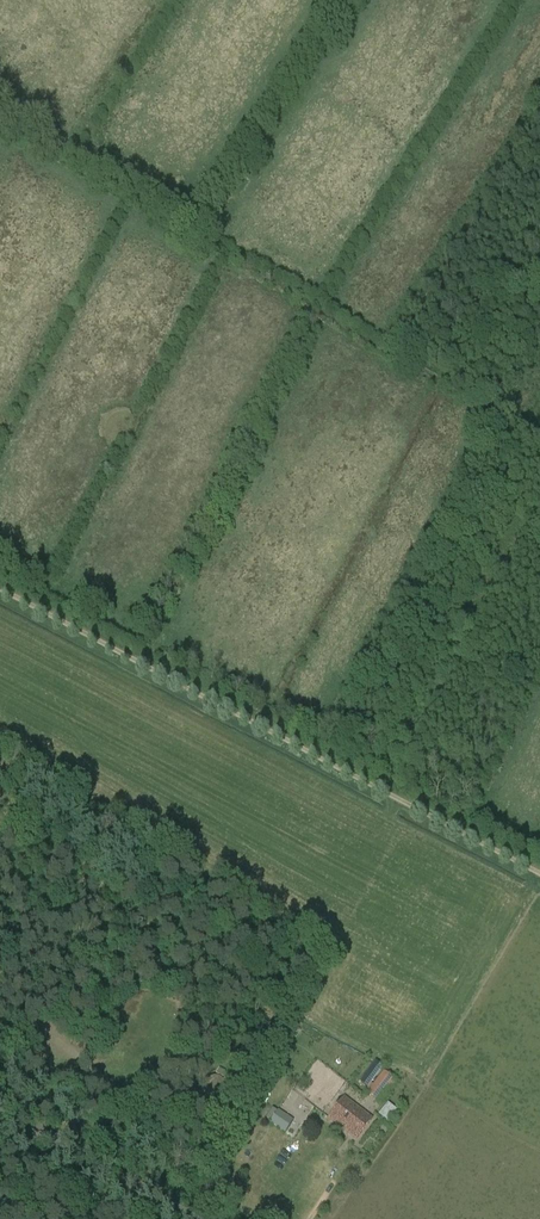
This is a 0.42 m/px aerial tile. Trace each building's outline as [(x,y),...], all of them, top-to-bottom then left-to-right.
[(368,1089),(371,1084),(384,1068),(376,1062),(360,1082),(367,1088),(368,1089)] [(227,1072),(219,1068),(216,1074),(224,1078),(227,1072)] [(377,1102),(394,1080),(383,1072),(367,1093),(377,1102)] [(254,1108),(265,1090),(256,1084),(245,1102),(254,1108)] [(357,1140),(373,1120),(344,1098),(328,1119),(357,1140)] [(377,1115),(388,1122),(396,1109),(385,1102),(377,1115)] [(285,1135),(294,1121),(279,1111),(270,1124),(285,1135)]
